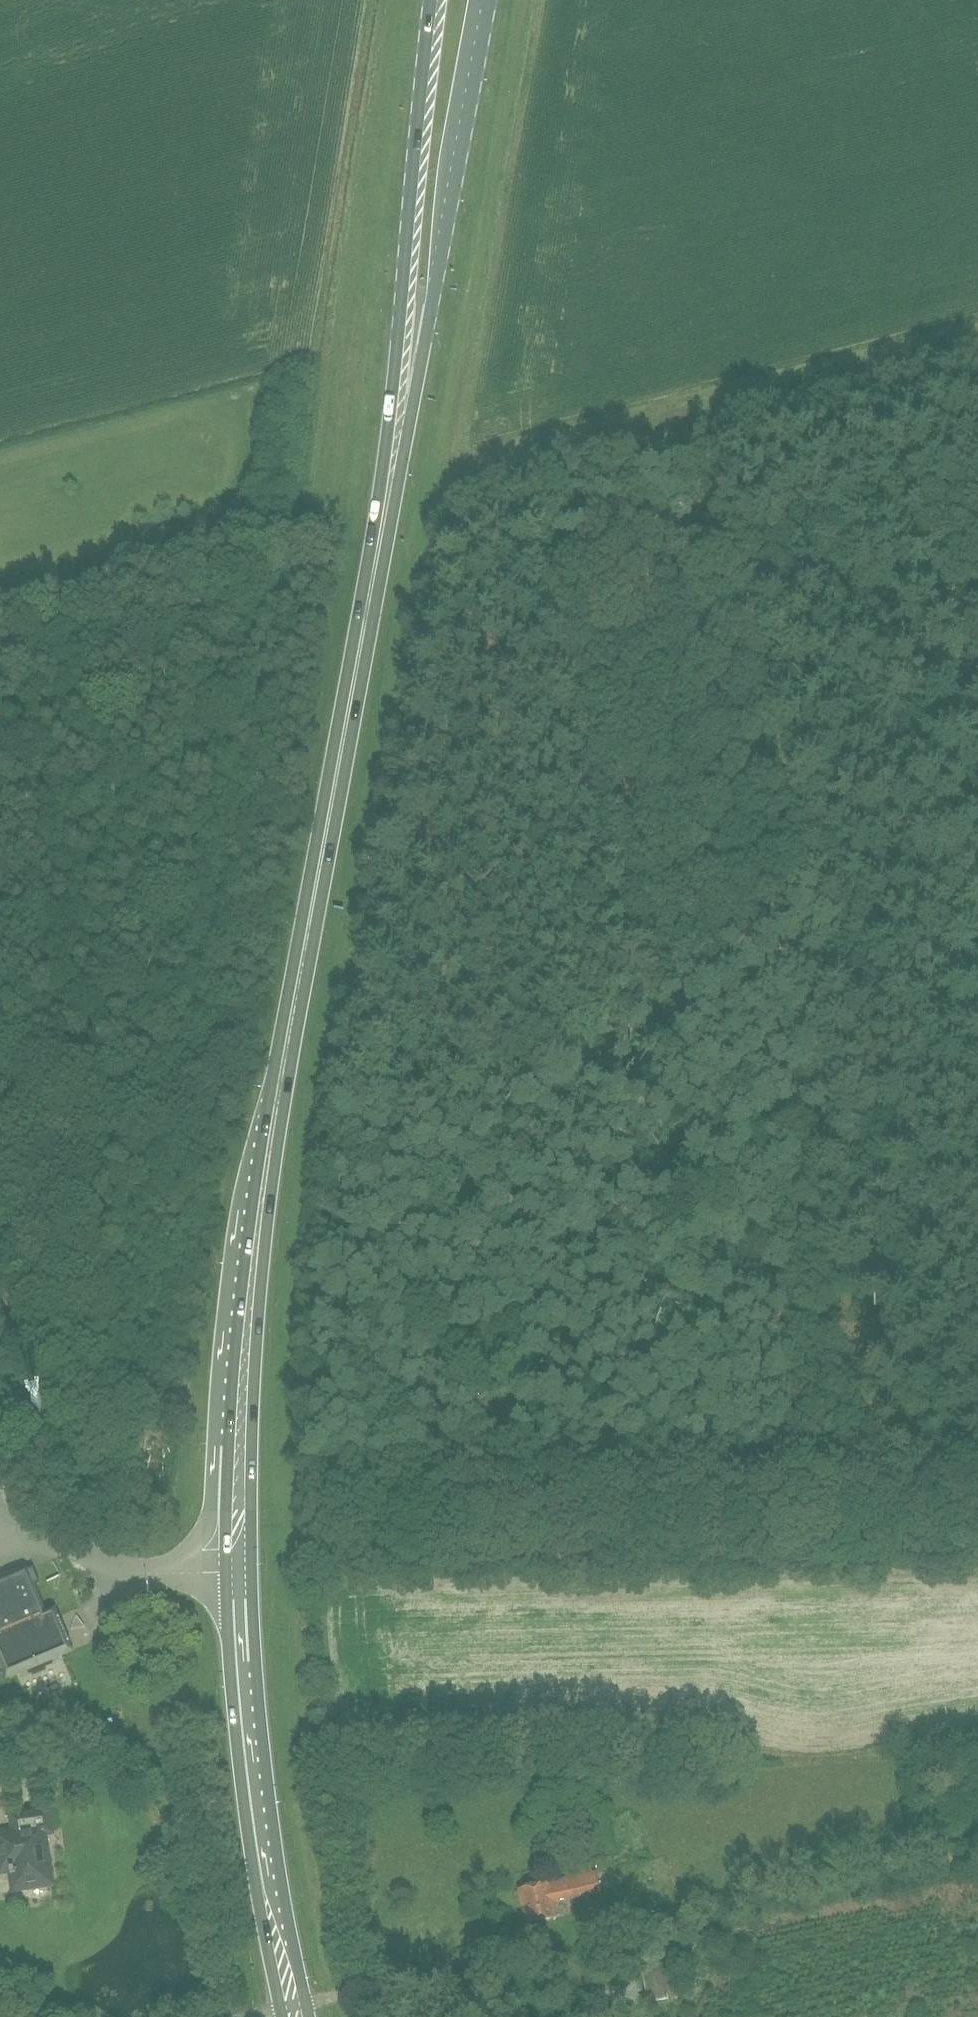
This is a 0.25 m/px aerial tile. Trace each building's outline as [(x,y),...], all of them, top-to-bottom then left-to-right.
[(4,1671),(7,1676),(26,1668),(28,1673),(50,1664),(48,1659),(67,1651),(67,1650),(69,1649),(53,1610),(51,1611),(43,1615),(31,1586),(39,1583),(33,1569),(0,1583),(0,1672),(4,1671)] [(48,1812),(19,1817),(21,1831),(0,1835),(0,1859),(9,1857),(13,1890),(50,1885),(43,1835),(51,1833),(48,1812)] [(595,1872),(551,1881),(550,1878),(516,1886),(526,1925),(559,1917),(556,1902),(600,1892),(595,1872)]
